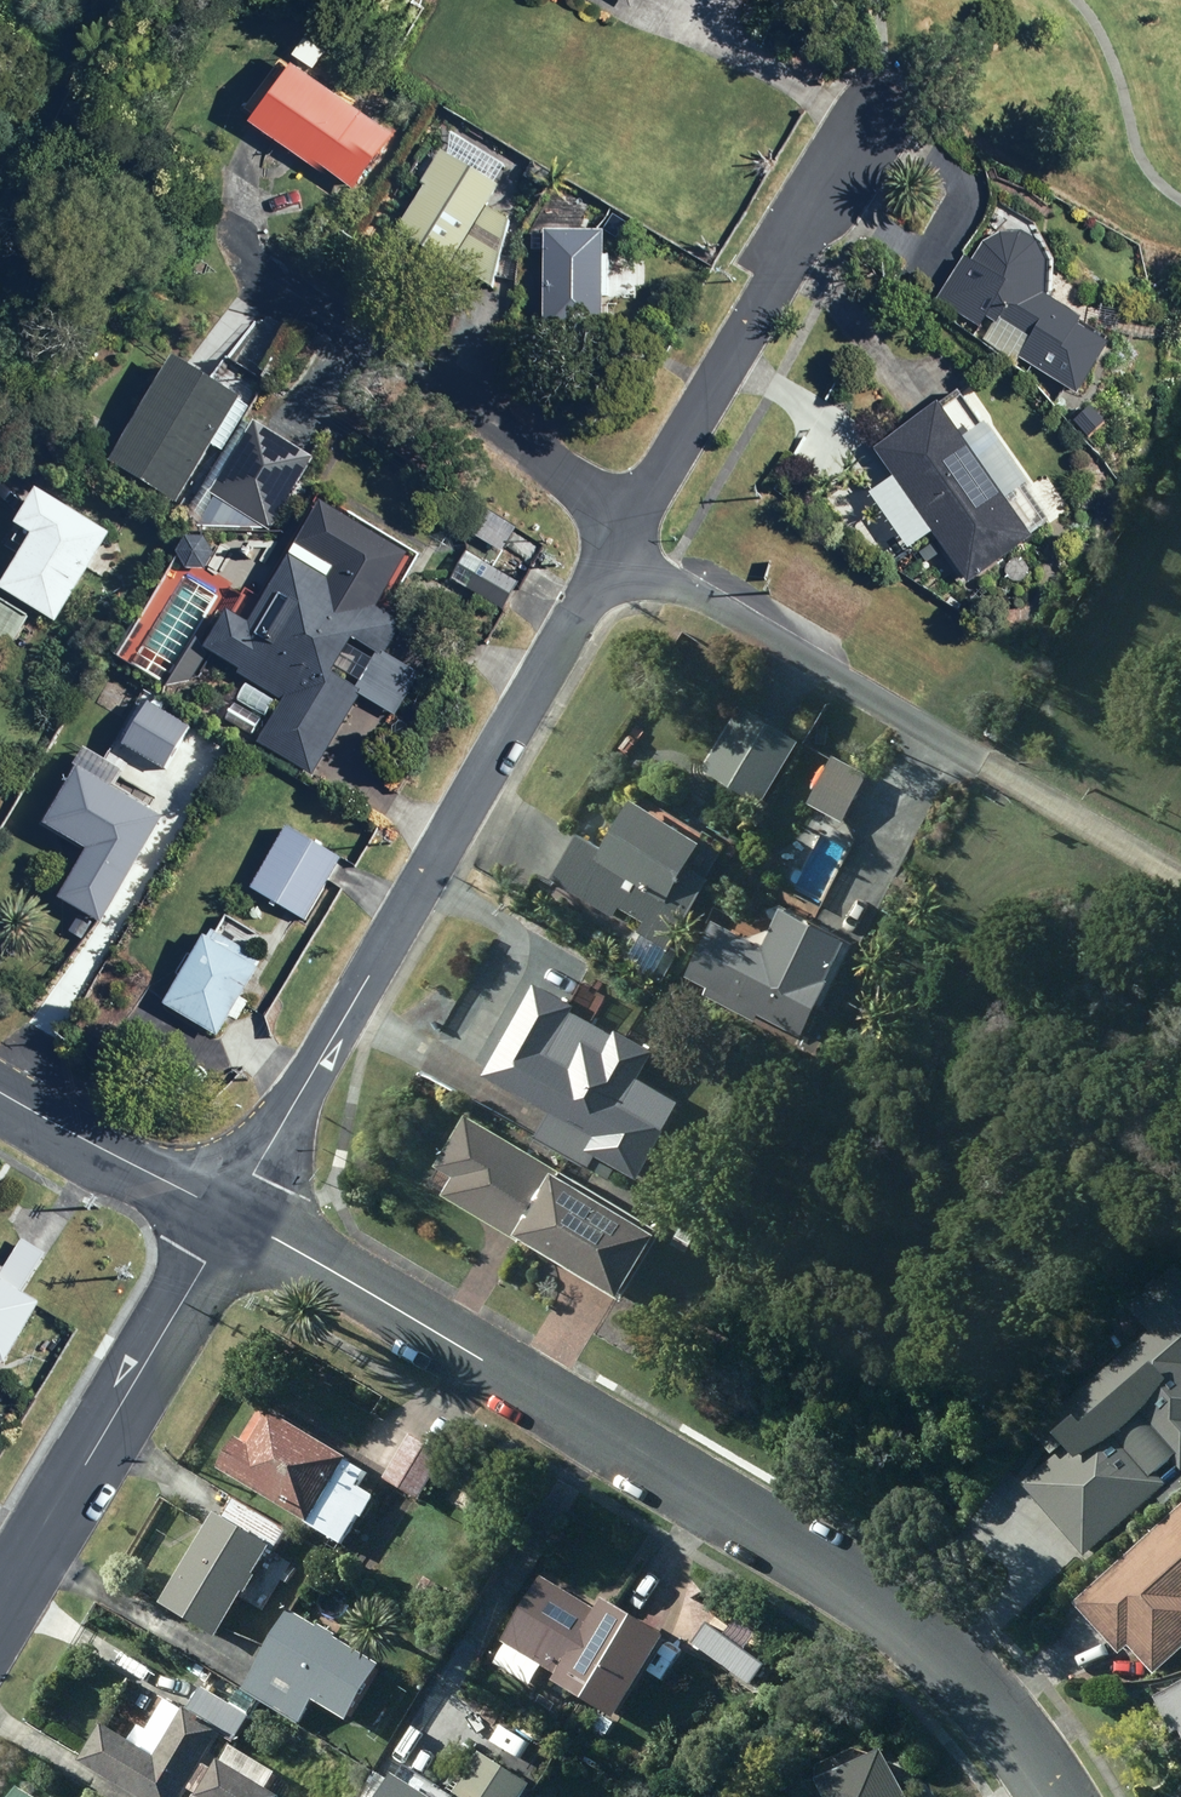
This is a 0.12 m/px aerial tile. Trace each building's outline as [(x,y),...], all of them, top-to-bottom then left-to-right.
[(307,36),(296,54),(317,66),(328,49),(307,36)] [(258,119),(358,193),(400,137),(300,62),(258,119)] [(429,182),(427,184),(430,186),(401,234),(494,290),(513,223),(490,209),(503,189),(497,185),(508,167),(456,136),(443,157),(435,152),(420,177),(429,182)] [(1005,321),(991,342),(1020,361),(1025,354),(1084,392),(1118,339),(1088,320),(1092,315),(1053,289),(1053,256),(1046,239),(1029,229),(1008,230),(987,241),(976,258),(970,254),(942,297),(986,325),(993,313),(1005,321)] [(614,269),(609,269),(609,235),(549,234),(549,335),(608,335),(608,301),(614,301),(614,269)] [(183,362),(119,467),(181,505),(245,400),(183,362)] [(901,474),(876,491),(914,546),(938,530),(974,580),(1041,534),(1017,500),(1041,483),(996,418),(972,435),(947,398),(880,445),(901,474)] [(1096,405),(1078,421),(1092,435),(1109,419),(1096,405)] [(260,424),(215,494),(271,530),(316,460),(260,424)] [(39,538),(6,592),(61,626),(115,537),(45,494),(23,529),(39,538)] [(501,573),(524,535),(479,506),(455,544),(469,553),(453,579),(506,612),(522,586),(501,573)] [(185,558),(119,658),(163,687),(229,587),(185,558)] [(211,653),(245,673),(242,677),(287,704),(262,746),(318,779),(365,698),(398,718),(423,676),(389,656),(407,625),(380,610),(391,591),(342,562),(332,581),(295,559),(255,627),(234,614),(211,653)] [(8,657),(31,620),(0,601),(0,652),(8,657)] [(746,702),(707,765),(766,801),(805,738),(746,702)] [(837,754),(813,802),(848,820),(872,772),(837,754)] [(94,855),(66,903),(107,927),(168,820),(86,773),(53,831),(94,855)] [(584,830),(557,876),(620,913),(626,903),(650,917),(645,927),(676,946),(720,872),(698,859),(712,835),(642,793),(610,846),(584,830)] [(291,830),(253,890),(308,924),(346,864),(291,830)] [(694,970),(814,1030),(843,972),(807,954),(822,924),(790,908),(774,940),(723,914),(694,970)] [(259,969),(263,962),(217,935),(213,942),(211,940),(170,1008),(223,1040),(224,1038),(235,1019),(242,1024),(250,1010),(243,1006),(263,972),(259,969)] [(580,1006),(583,1001),(542,978),(490,1071),(555,1107),(540,1134),(594,1164),(601,1152),(644,1176),(689,1096),(647,1072),(662,1045),(625,1024),(622,1029),(580,1006)] [(449,1189),(447,1192),(526,1239),(528,1236),(532,1230),(527,1227),(563,1166),(471,1112),(441,1162),(443,1164),(433,1180),(449,1189)] [(532,1230),(528,1236),(627,1295),(668,1227),(564,1164),(563,1166),(527,1227),(532,1230)] [(685,1226),(675,1242),(689,1250),(699,1234),(685,1226)] [(9,1361),(46,1299),(27,1288),(49,1251),(26,1237),(6,1270),(0,1267),(0,1356),(9,1361)] [(1135,1308),(1155,1333),(1039,1430),(1062,1457),(1028,1485),(1089,1557),(1173,1486),(1168,1480),(1180,1469),(1180,1269),(1135,1308)] [(313,1520),(303,1537),(340,1560),(366,1516),(369,1518),(382,1497),(363,1486),(372,1471),(355,1461),(357,1458),(279,1412),(277,1414),(269,1408),(250,1440),(246,1438),(228,1470),(313,1520)] [(416,1436),(390,1480),(424,1500),(450,1456),(416,1436)] [(223,1512),(167,1604),(224,1638),(251,1592),(254,1593),(264,1577),(260,1575),(276,1547),(279,1549),(292,1528),(239,1496),(227,1515),(223,1512)] [(1081,1604),(1126,1654),(1133,1647),(1159,1675),(1180,1655),(1180,1514),(1081,1604)] [(416,1565),(406,1583),(419,1590),(430,1572),(416,1565)] [(545,1577),(506,1642),(562,1675),(560,1679),(627,1719),(677,1635),(611,1596),(602,1611),(545,1577)] [(298,1611),(248,1690),(303,1724),(319,1698),(354,1720),(387,1667),(298,1611)] [(86,1763),(142,1796),(188,1796),(193,1788),(201,1793),(199,1796),(286,1796),(285,1796),(291,1787),(279,1780),(283,1773),(238,1746),(229,1762),(224,1759),(219,1769),(210,1763),(226,1736),(239,1743),(256,1715),(206,1685),(163,1757),(110,1725),(86,1763)] [(329,1721),(313,1711),(305,1724),(321,1734),(329,1721)] [(539,1785),(487,1752),(461,1794),(466,1796),(531,1796),(539,1785)] [(891,1753),(837,1781),(845,1796),(914,1796),(891,1753)] [(405,1774),(399,1784),(381,1773),(366,1796),(442,1796),(405,1774)] [(29,1789),(24,1796),(43,1796),(29,1789)]
